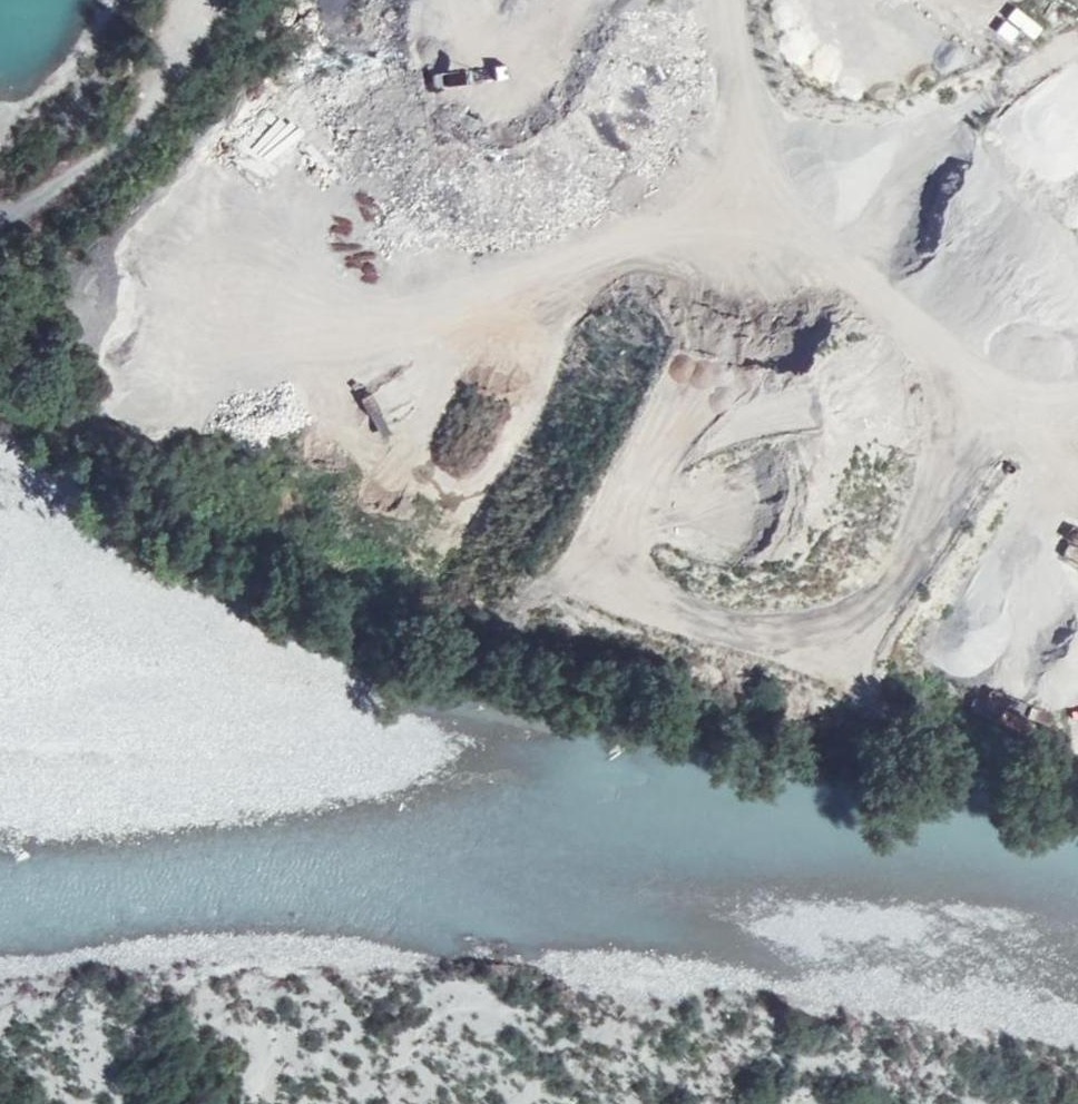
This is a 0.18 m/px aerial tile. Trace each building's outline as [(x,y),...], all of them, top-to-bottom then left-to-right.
[(1017,6),(1006,19),(1032,41),(1043,29),(1017,6)] [(557,213),(565,174),(551,171),(544,210),(557,213)]
